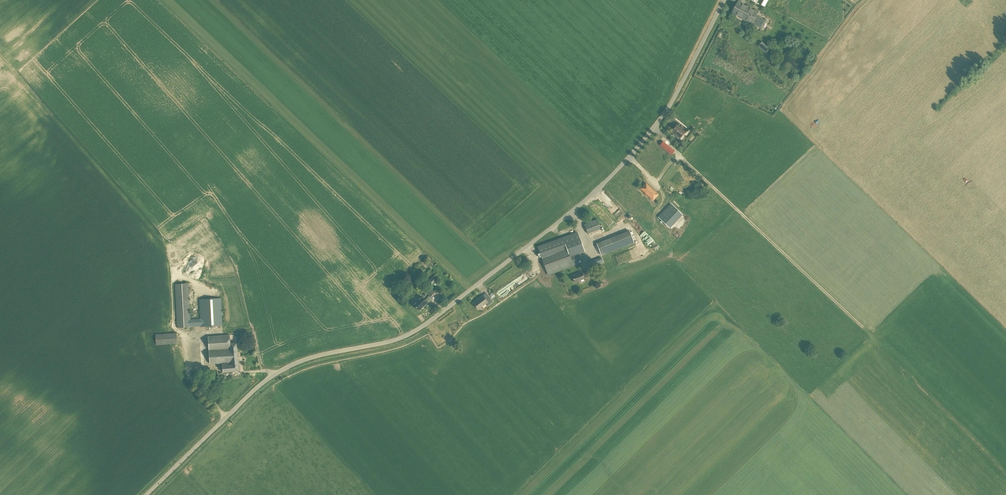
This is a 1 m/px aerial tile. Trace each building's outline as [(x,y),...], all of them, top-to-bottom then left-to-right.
[(761,27),(765,20),(756,16),(759,11),(738,1),(732,13),(752,24),(753,23),(761,27)] [(766,52),(770,48),(762,41),(758,46),(766,52)] [(680,128),(676,125),(671,131),(679,138),(686,130),(681,126),(680,128)] [(654,141),(643,152),(648,157),(659,146),(654,141)] [(647,181),(641,187),(646,192),(643,196),(645,197),(647,196),(652,200),(659,192),(647,181)] [(625,202),(628,199),(624,195),(619,200),(627,207),(628,205),(625,202)] [(616,201),(609,204),(613,212),(619,209),(616,201)] [(609,209),(606,211),(599,203),(597,204),(616,224),(620,220),(609,209)] [(658,217),(670,228),(682,215),(670,204),(658,217)] [(584,225),(588,234),(601,229),(598,219),(584,225)] [(603,230),(594,234),(596,240),(606,236),(603,230)] [(601,241),(606,253),(634,243),(629,231),(601,241)] [(575,253),(584,249),(582,245),(581,242),(579,238),(579,235),(578,233),(577,232),(537,246),(548,275),(579,264),(575,253)] [(606,253),(601,241),(596,243),(601,255),(606,253)] [(199,262),(203,266),(213,256),(215,254),(217,256),(222,251),(215,244),(211,249),(199,262)] [(632,250),(621,254),(624,261),(634,257),(632,250)] [(589,276),(587,271),(582,273),(582,272),(572,275),(575,282),(584,278),(589,276)] [(498,293),(502,298),(521,285),(517,279),(498,293)] [(190,319),(188,283),(175,284),(177,328),(222,325),(221,298),(199,299),(200,319),(190,319)] [(430,296),(435,292),(430,287),(426,291),(430,296)] [(486,300),(483,295),(473,302),(478,309),(485,303),(487,306),(493,301),(490,297),(486,300)] [(421,296),(412,305),(419,312),(428,303),(421,296)] [(440,323),(431,327),(438,343),(447,339),(440,323)] [(156,345),(177,343),(176,332),(155,334),(156,345)] [(230,343),(230,335),(208,336),(210,364),(222,363),(223,372),(239,370),(237,342),(230,343)]
